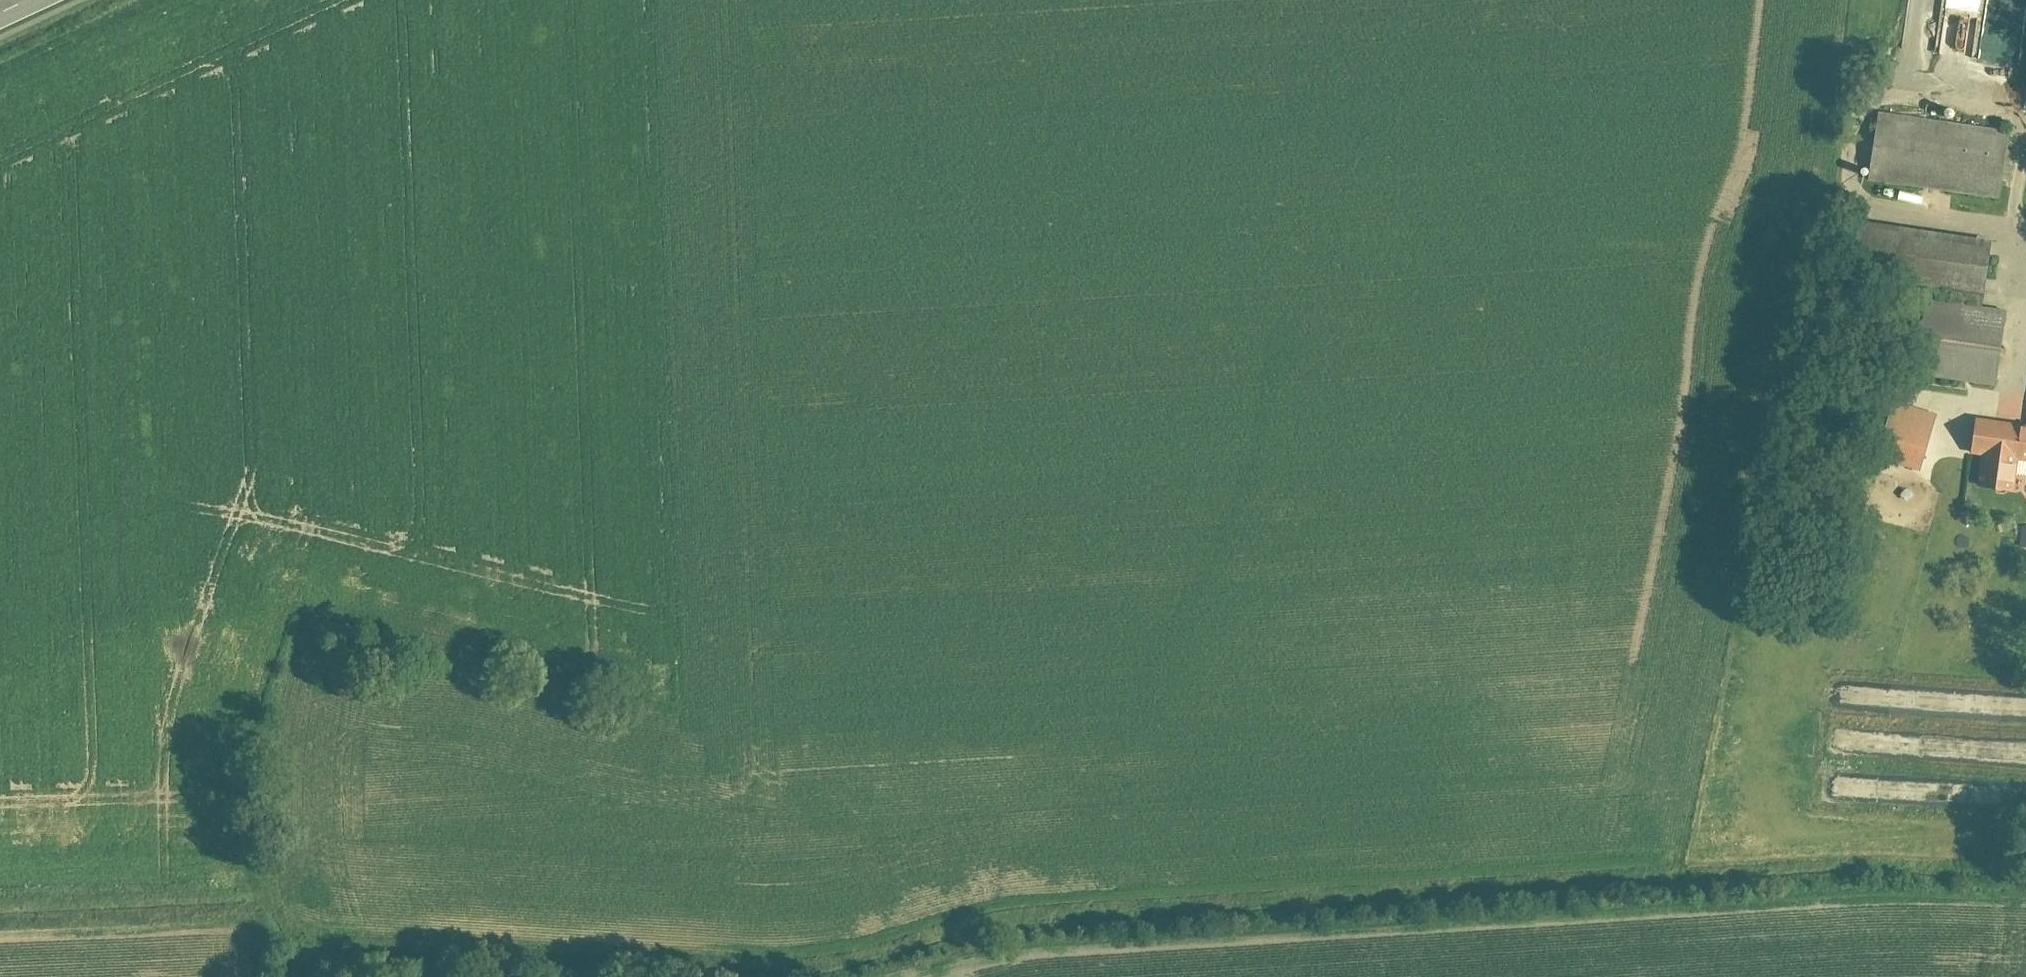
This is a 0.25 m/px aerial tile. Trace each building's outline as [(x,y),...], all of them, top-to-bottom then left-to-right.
[(1887,116),(1879,185),(2004,200),(2012,131),(1887,116)] [(1879,219),(1875,249),(1991,265),(1995,235),(1879,219)] [(1915,301),(1908,353),(2001,365),(2008,314),(1915,301)] [(1927,406),(1907,469),(1949,483),(1969,419),(1927,406)] [(1982,409),(1976,454),(1986,455),(1981,491),(2025,496),(2025,414),(1982,409)]
